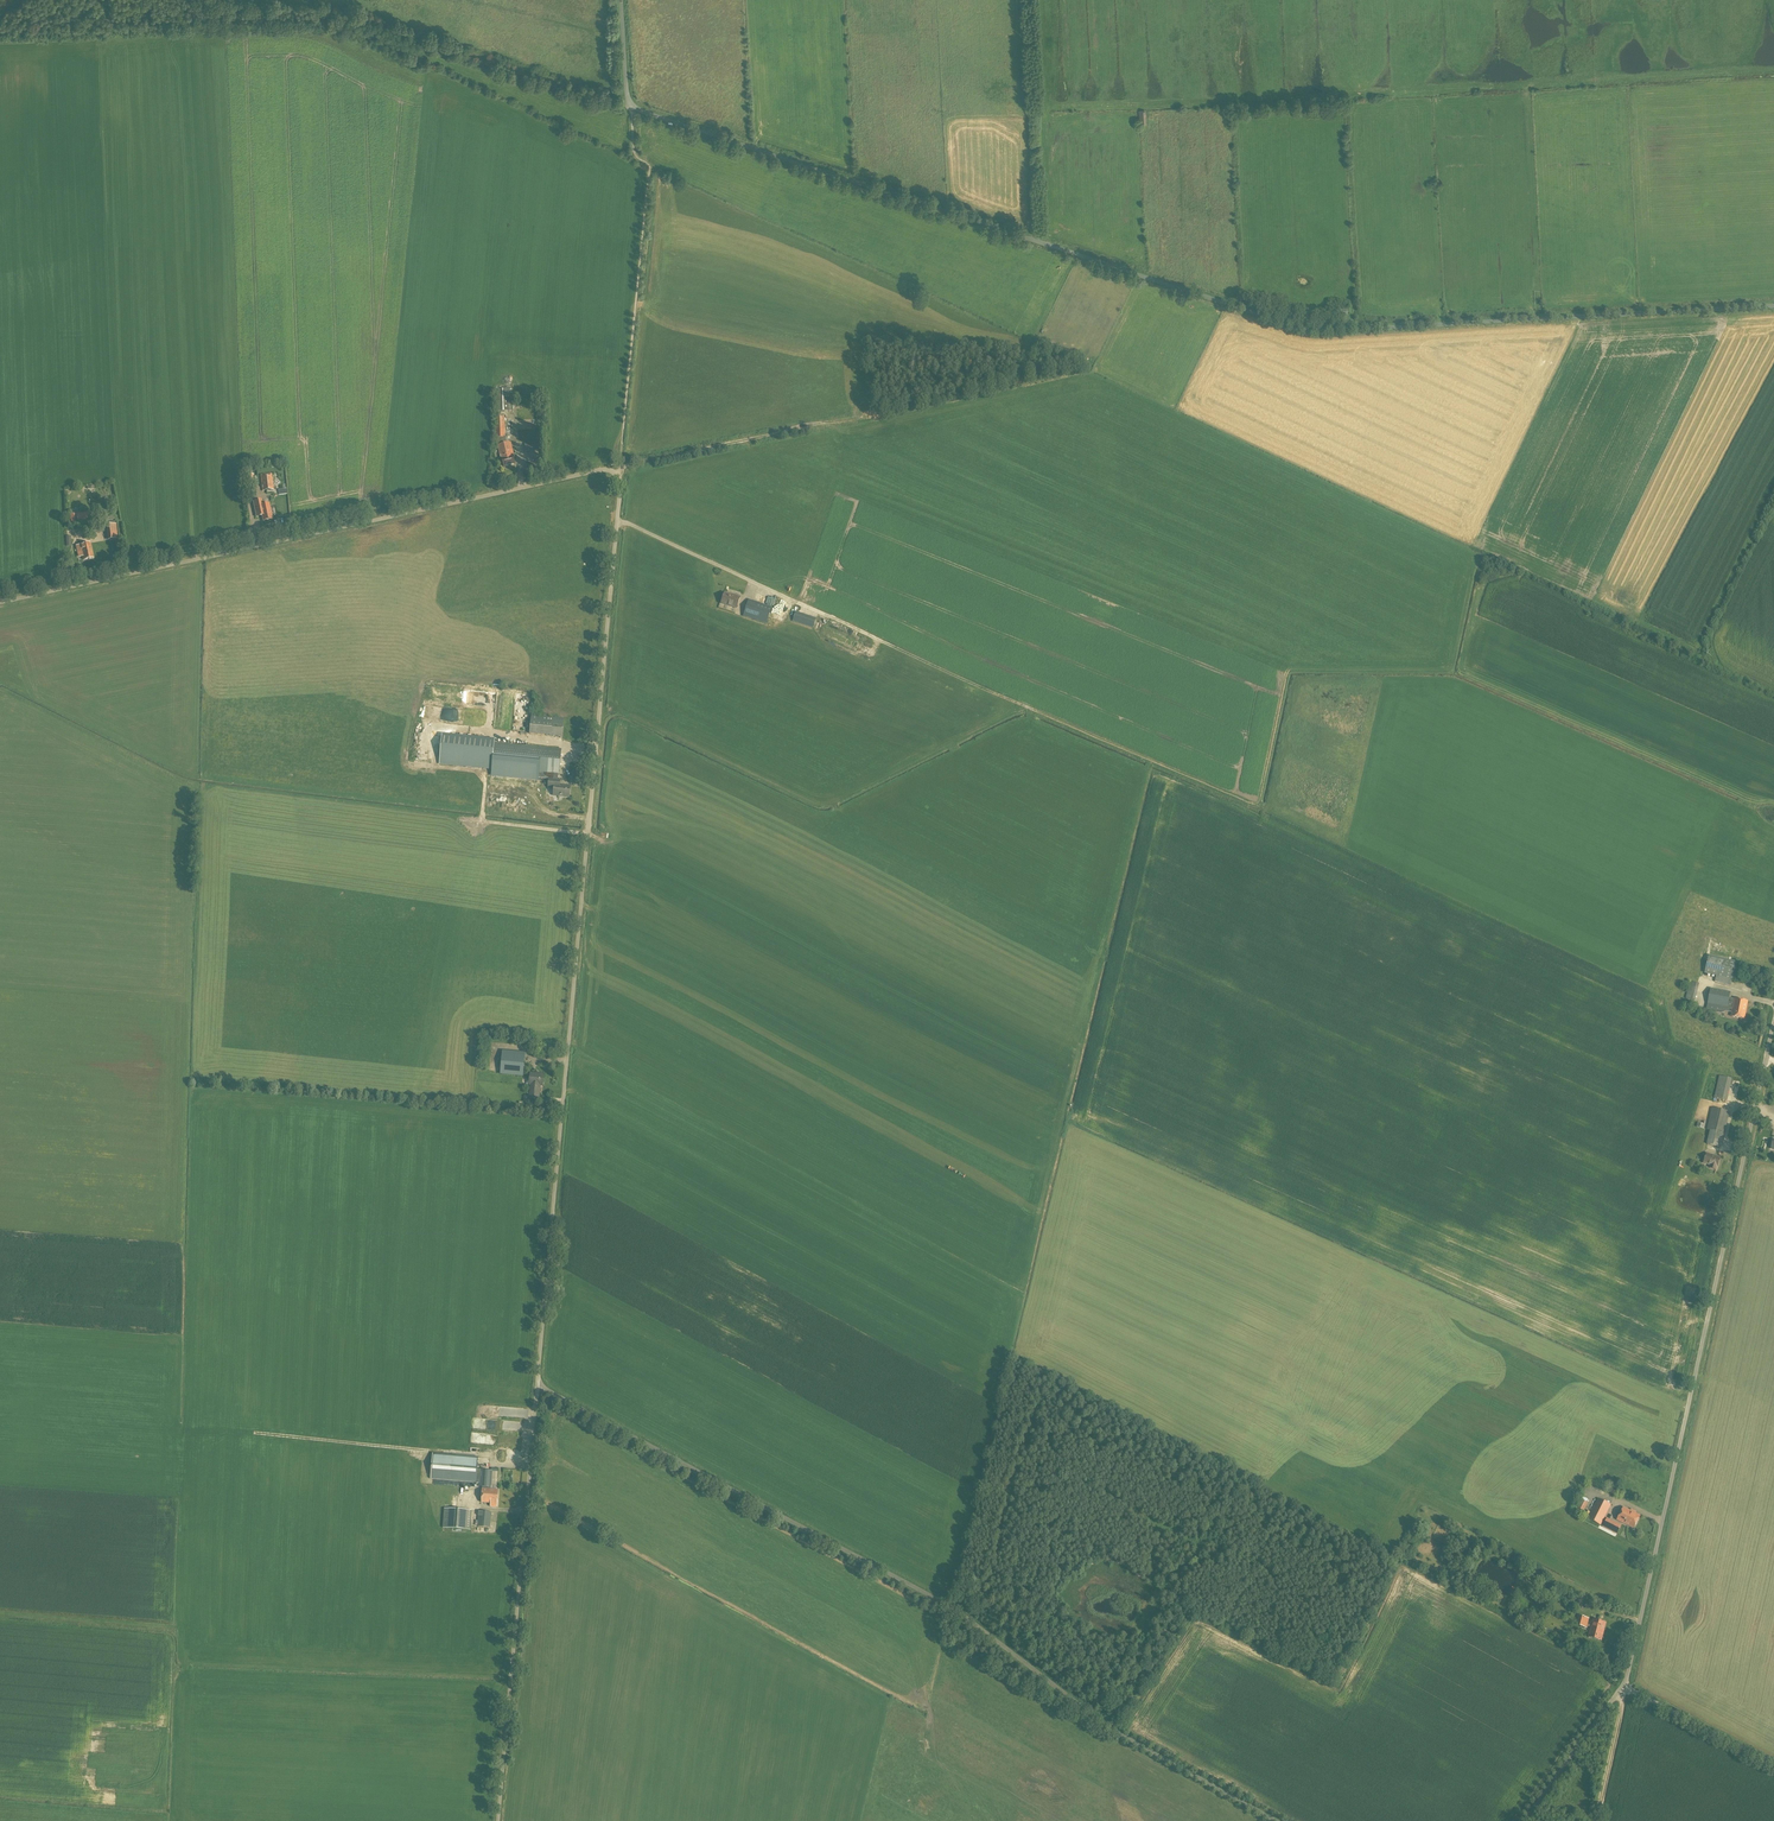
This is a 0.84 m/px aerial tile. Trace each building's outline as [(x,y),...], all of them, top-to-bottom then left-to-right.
[(1151,111),(1141,112),(1142,127),(1152,126),(1151,111)] [(1053,350),(1056,341),(1042,335),(1039,344),(1053,350)] [(510,390),(499,390),(495,390),(496,412),(511,411),(510,390)] [(505,417),(496,418),(496,438),(506,438),(505,417)] [(525,442),(525,452),(542,451),(541,441),(525,442)] [(509,443),(498,446),(502,462),(503,462),(504,467),(515,464),(514,459),(515,459),(511,443),(509,443)] [(526,462),(526,470),(543,470),(542,461),(526,462)] [(263,491),(273,490),(271,474),(261,475),(263,491)] [(253,502),(256,517),(262,516),(263,521),(273,519),(269,504),(264,505),(263,500),(253,502)] [(88,512),(76,514),(70,515),(71,525),(90,523),(88,512)] [(105,518),(105,516),(102,516),(102,517),(98,517),(98,519),(93,519),(93,526),(104,525),(103,522),(113,521),(113,518),(105,518)] [(117,539),(115,524),(107,525),(109,540),(117,539)] [(1762,541),(1759,548),(1764,551),(1767,544),(1762,541)] [(90,543),(80,545),(82,550),(77,551),(78,556),(83,555),(84,560),(93,558),(90,543)] [(725,593),(721,604),(737,609),(740,597),(733,595),(733,596),(725,593)] [(743,616),(750,619),(766,624),(772,607),(754,601),(749,599),(743,616)] [(812,628),(816,618),(796,612),(792,622),(812,628)] [(529,734),(563,737),(564,719),(531,716),(529,734)] [(419,734),(421,764),(428,764),(426,734),(419,734)] [(545,779),(549,779),(548,788),(554,788),(553,796),(570,797),(571,786),(560,785),(561,780),(558,780),(558,775),(559,775),(562,749),(523,746),(511,744),(496,743),(494,743),(494,739),(442,735),(440,764),(485,768),(489,769),(491,769),(532,773),(537,773),(537,778),(538,778),(545,779)] [(1716,976),(1715,982),(1731,986),(1737,963),(1709,956),(1705,973),(1716,976)] [(1686,998),(1695,1000),(1699,984),(1690,982),(1686,998)] [(1732,1013),(1731,1017),(1744,1019),(1748,1001),(1730,998),(1731,992),(1711,988),(1706,1011),(1726,1015),(1727,1012),(1732,1013)] [(502,1051),(500,1074),(523,1076),(525,1053),(502,1051)] [(529,1085),(530,1085),(540,1087),(543,1087),(544,1074),(530,1073),(529,1085)] [(1720,1076),(1714,1098),(1727,1101),(1732,1079),(1720,1076)] [(540,1087),(530,1085),(529,1099),(539,1100),(540,1087)] [(1724,1134),(1725,1134),(1730,1112),(1712,1108),(1707,1130),(1710,1131),(1707,1144),(1721,1147),(1724,1134)] [(1701,1124),(1698,1123),(1697,1127),(1704,1129),(1705,1125),(1706,1119),(1704,1118),(1703,1121),(1702,1121),(1701,1124)] [(1721,1158),(1707,1153),(1704,1163),(1710,1165),(1709,1168),(1717,1171),(1718,1168),(1721,1158)] [(481,1503),(491,1503),(490,1507),(497,1507),(497,1504),(498,1490),(491,1489),(492,1470),(477,1469),(478,1457),(433,1453),(431,1479),(451,1481),(451,1480),(476,1482),(476,1480),(478,1480),(477,1486),(482,1486),(481,1503)] [(1573,1511),(1582,1515),(1588,1503),(1579,1499),(1573,1511)] [(1588,1519),(1601,1525),(1611,1505),(1598,1499),(1588,1519)] [(1623,1507),(1617,1520),(1634,1529),(1640,1516),(1623,1507)] [(443,1528),(471,1530),(472,1510),(444,1509),(443,1528)] [(479,1511),(478,1526),(490,1528),(492,1512),(479,1511)] [(1607,1518),(1603,1527),(1613,1532),(1617,1523),(1607,1518)] [(1588,1637),(1601,1641),(1606,1623),(1593,1619),(1592,1623),(1588,1622),(1589,1618),(1577,1615),(1575,1625),(1587,1628),(1587,1626),(1591,1627),(1590,1632),(1589,1631),(1588,1637)]
